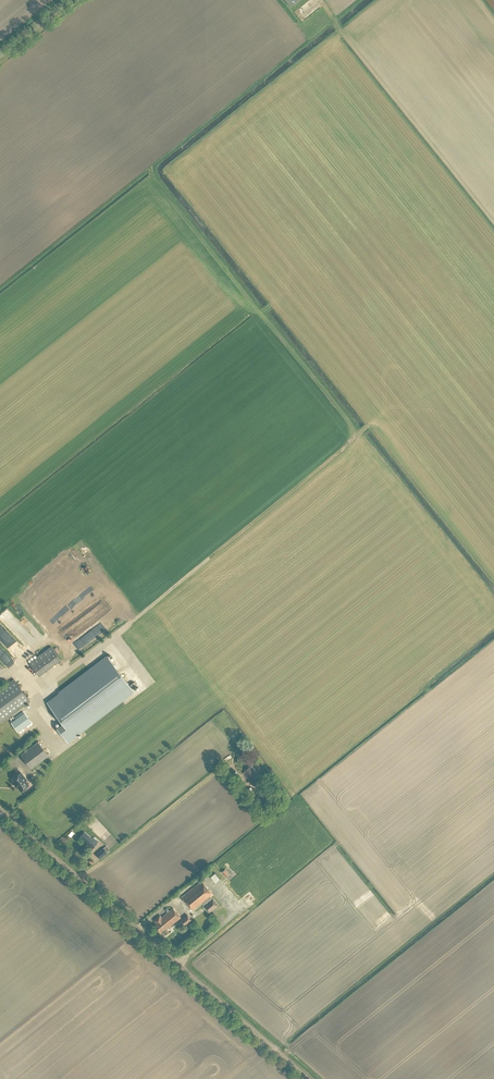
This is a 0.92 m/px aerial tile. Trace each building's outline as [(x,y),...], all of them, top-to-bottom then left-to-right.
[(85,554),(84,555),(87,558),(92,554),(81,541),(77,544),(85,554)] [(52,646),(29,661),(38,675),(61,660),(52,646)] [(57,727),(68,742),(83,730),(83,729),(133,691),(107,656),(46,701),(62,722),(57,727)] [(30,701),(14,679),(0,689),(0,723),(30,701)] [(25,712),(11,722),(18,732),(32,722),(25,712)] [(20,754),(31,768),(48,755),(37,741),(20,754)] [(251,764),(245,769),(246,771),(244,772),(253,785),(261,779),(256,772),(257,771),(251,764)] [(17,786),(21,790),(28,784),(25,780),(26,779),(20,771),(11,778),(14,782),(13,783),(16,787),(17,786)] [(251,786),(247,789),(258,803),(261,800),(255,793),(255,792),(251,786)] [(83,842),(86,845),(91,850),(97,843),(84,831),(79,837),(84,841),(83,842)] [(99,858),(107,852),(103,848),(96,854),(99,858)] [(211,876),(216,882),(221,878),(216,872),(211,876)] [(213,898),(211,896),(213,894),(202,880),(181,897),(193,911),(202,903),(204,905),(204,906),(209,912),(218,904),(213,898)] [(167,928),(181,917),(173,907),(161,918),(159,915),(154,919),(156,922),(155,922),(157,924),(156,926),(161,933),(162,932),(165,936),(170,932),(167,928)] [(187,915),(180,920),(184,925),(191,920),(187,915)]
